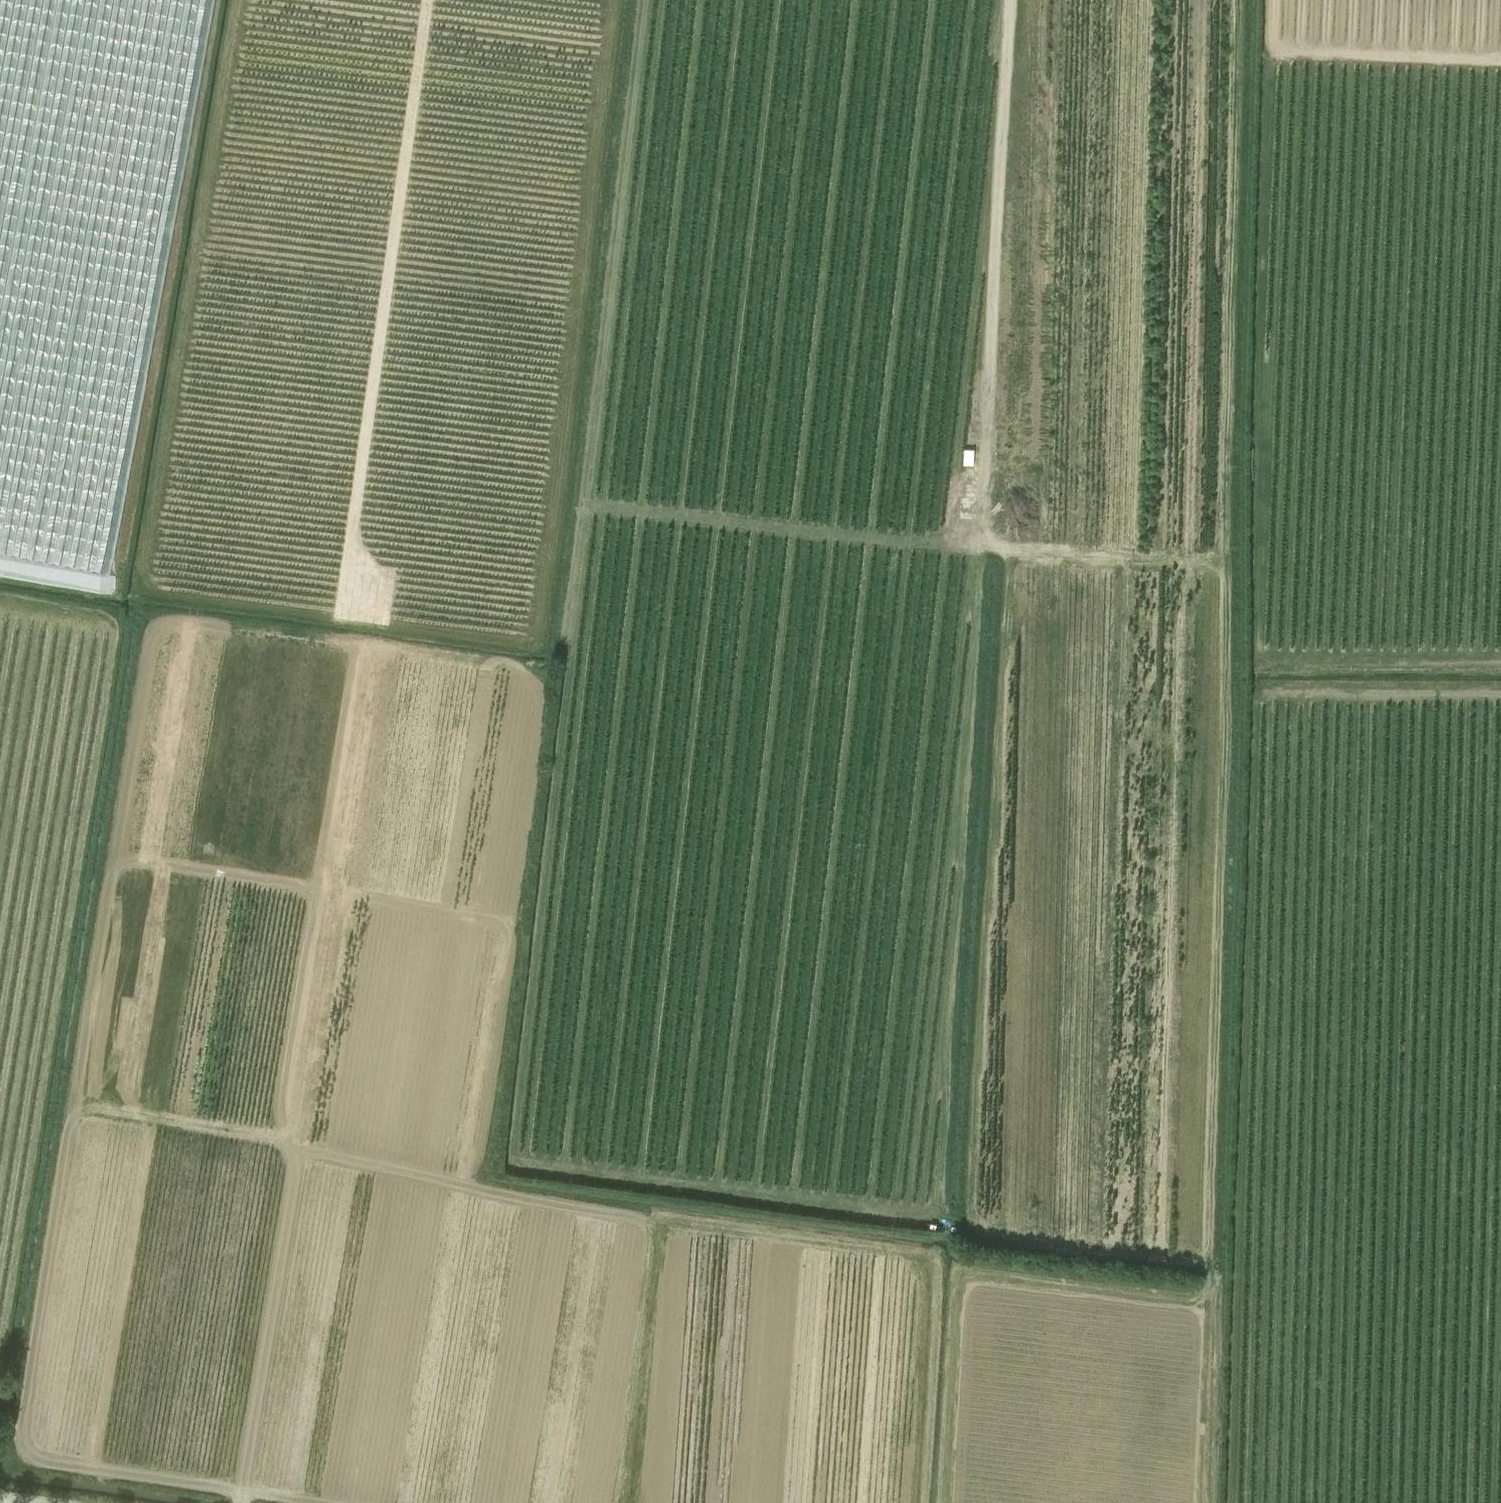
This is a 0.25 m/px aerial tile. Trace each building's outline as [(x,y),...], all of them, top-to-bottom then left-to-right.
[(974,464),(975,449),(965,449),(964,464),(973,464),(974,464)]
